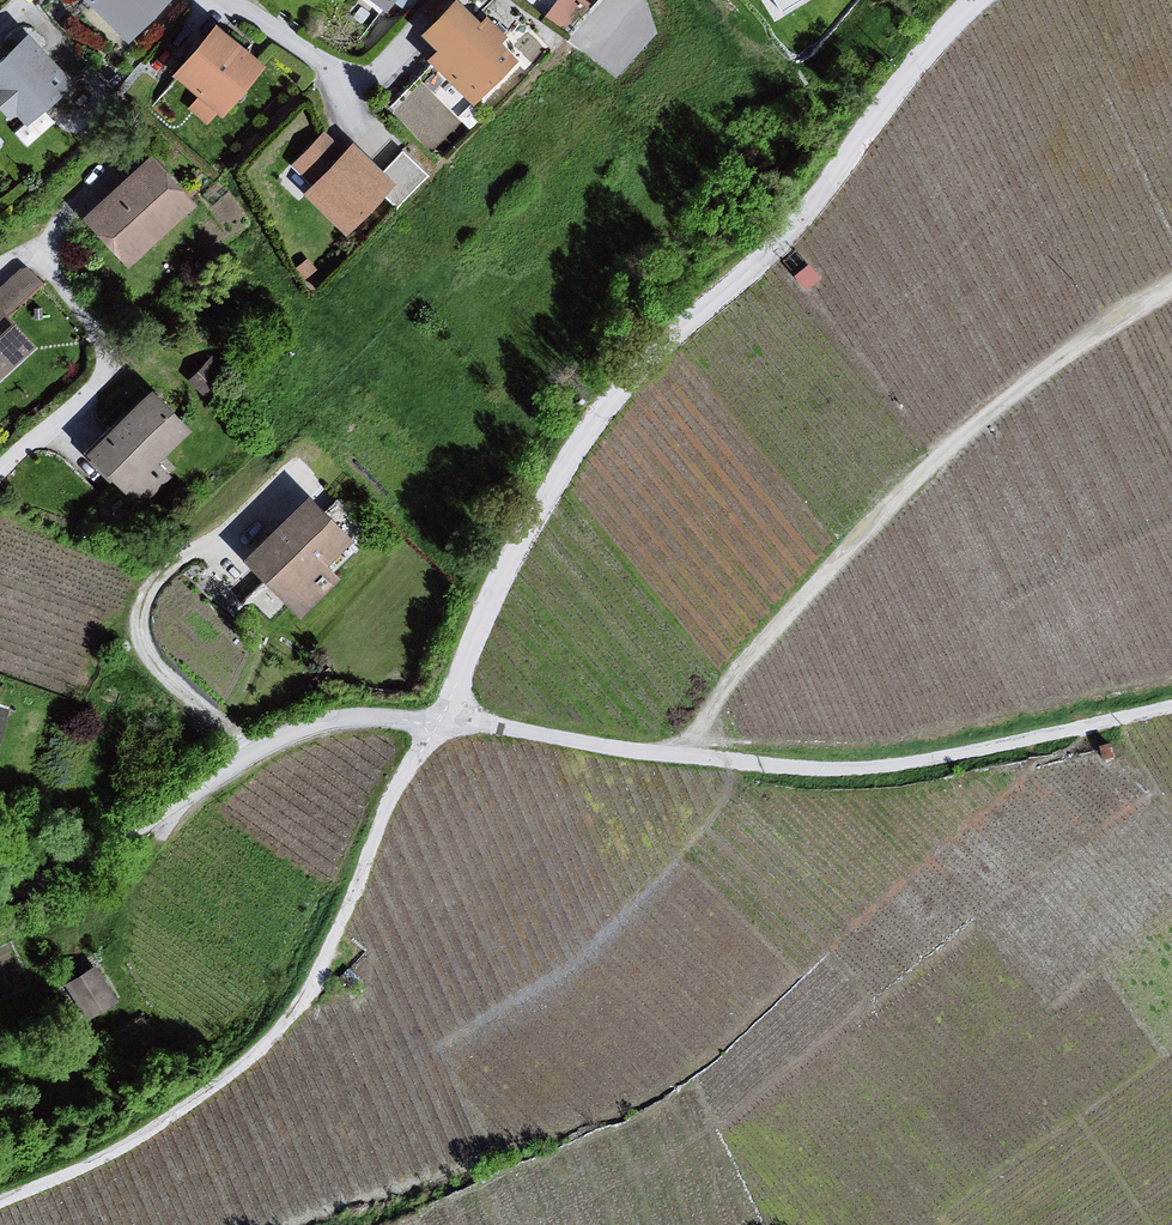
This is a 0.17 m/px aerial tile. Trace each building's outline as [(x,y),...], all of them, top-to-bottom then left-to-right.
[(130,49),(180,5),(174,0),(80,0),(130,49)] [(394,27),(418,0),(355,0),(394,27)] [(548,8),(565,19),(577,0),(553,0),(548,8)] [(777,16),(805,0),(768,0),(777,16)] [(444,3),(407,36),(425,53),(417,63),(466,107),(511,63),(494,46),(498,42),(499,38),(498,35),(479,22),(473,28),(444,3)] [(203,28),(157,80),(201,130),(256,66),(203,28)] [(0,50),(0,125),(5,119),(14,127),(32,109),(40,114),(74,87),(15,37),(0,50)] [(338,241),(389,185),(344,144),(339,149),(321,132),(282,170),(299,188),(292,194),(338,241)] [(141,162),(72,224),(122,274),(190,207),(141,162)] [(0,279),(0,289),(16,306),(45,280),(25,257),(0,279)] [(30,352),(0,322),(0,375),(30,352)] [(138,391),(76,456),(103,492),(98,499),(122,516),(133,515),(170,487),(151,470),(183,435),(138,391)] [(297,499),(228,565),(296,625),(339,584),(323,572),(345,552),(297,499)] [(98,960),(67,974),(85,1014),(116,999),(98,960)]
